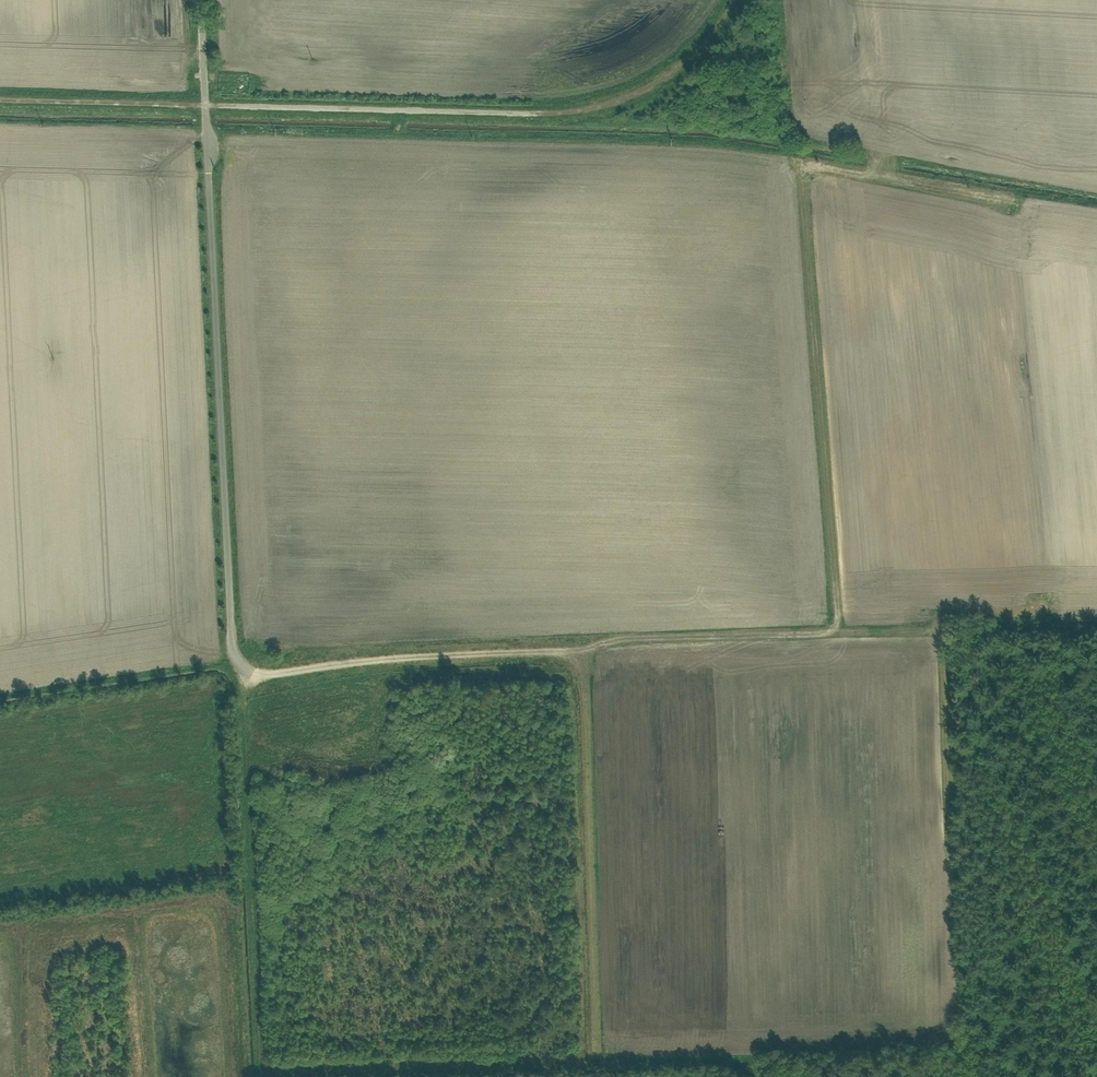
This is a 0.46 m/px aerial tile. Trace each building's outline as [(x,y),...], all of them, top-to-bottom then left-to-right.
[(931,592),(944,588),(942,582),(929,586),(931,592)]
